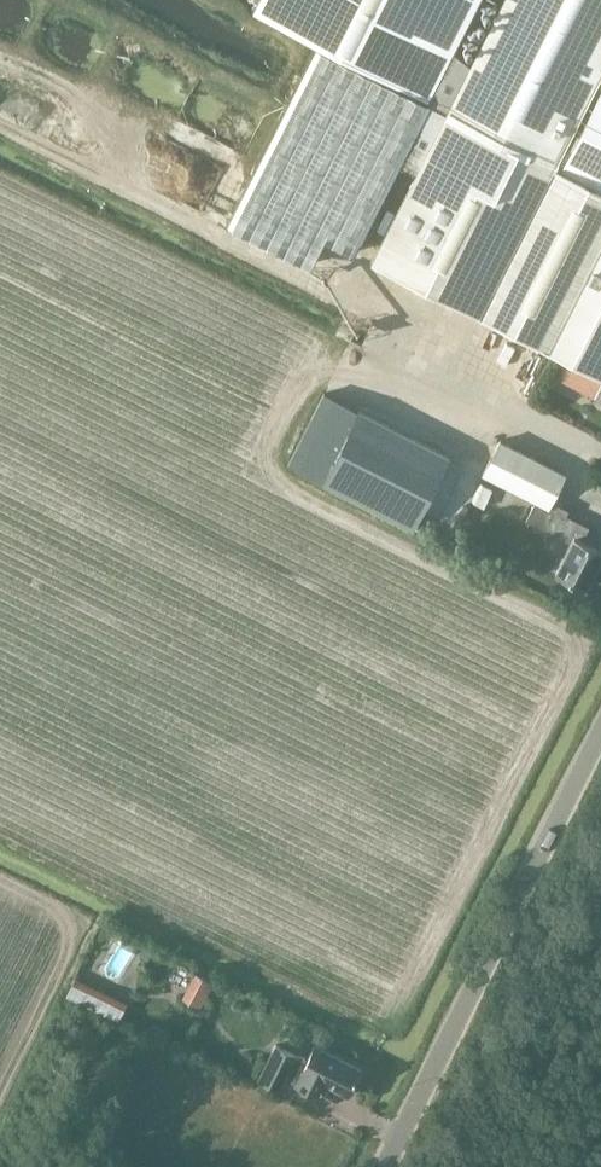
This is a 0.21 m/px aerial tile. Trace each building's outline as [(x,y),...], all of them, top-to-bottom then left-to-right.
[(224,222),(308,264),(322,236),(353,252),(398,163),(414,171),(368,260),(543,349),(600,378),(600,0),(501,0),(469,63),(449,48),(474,0),(256,0),(252,8),(425,95),(423,100),(314,45),(224,222)] [(286,463),(320,481),(412,528),(449,455),(357,408),(356,409),(322,392),(286,463)] [(481,474),(489,479),(533,501),(524,519),(535,525),(569,541),(552,572),(583,587),(600,553),(600,550),(580,541),(587,526),(565,515),(567,510),(551,502),(565,473),(498,439),(489,457),(481,474)] [(121,994),(111,1013),(133,1024),(143,1007),(121,994)] [(315,1095),(321,1082),(346,1095),(359,1069),(312,1045),(305,1061),(293,1055),(293,1054),(274,1044),(257,1079),(276,1088),(283,1074),(295,1080),(293,1085),(315,1095)]
